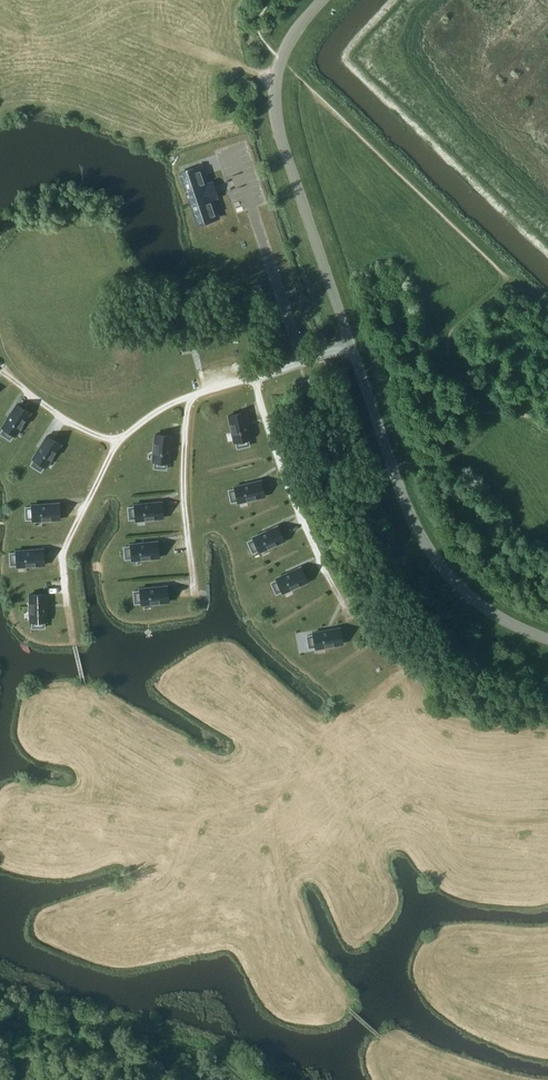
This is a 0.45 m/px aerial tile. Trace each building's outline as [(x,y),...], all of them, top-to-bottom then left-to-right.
[(197,224),(218,217),(201,165),(180,172),(197,224)] [(190,349),(187,335),(179,337),(182,351),(190,349)] [(2,427),(15,435),(30,413),(16,404),(2,427)] [(234,442),(250,438),(244,412),(228,415),(234,442)] [(152,461),(168,462),(171,436),(155,434),(152,461)] [(32,458),(46,467),(60,444),(47,435),(32,458)] [(246,439),(234,442),(235,448),(248,445),(246,439)] [(238,502),(264,496),(260,480),(234,486),(238,502)] [(136,520),(162,518),(161,502),(134,504),(136,520)] [(32,505),(33,521),(59,519),(58,503),(32,505)] [(284,540),(277,526),(252,537),(259,551),(284,540)] [(157,541),(130,544),(132,560),(159,557),(157,541)] [(16,550),(17,567),(44,565),(43,549),(16,550)] [(307,581),(300,567),(276,578),(282,592),(307,581)] [(140,588),(141,604),(168,602),(166,586),(140,588)] [(30,621),(46,621),(45,594),(29,594),(30,621)] [(342,643),(339,628),(313,632),(315,648),(342,643)]
